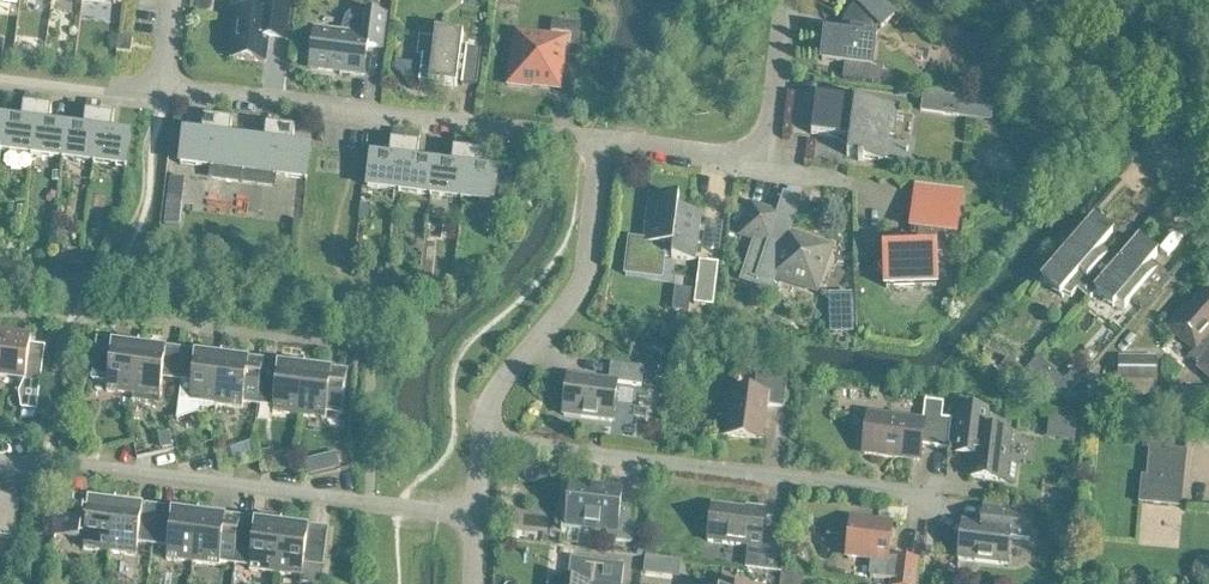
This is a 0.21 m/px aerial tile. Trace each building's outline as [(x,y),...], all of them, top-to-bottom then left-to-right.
[(293,0),(260,0),(258,15),(239,13),(233,61),(265,66),(270,24),(289,26),(293,0)] [(844,82),(879,86),(882,68),(873,67),(876,43),(872,42),(872,41),(873,39),(874,37),(874,35),(875,34),(876,32),(877,30),(879,29),(881,32),(895,18),(877,0),(850,0),(858,8),(855,11),(852,14),(849,18),(847,22),(845,26),(844,30),(843,34),(842,39),(825,36),(821,63),(846,67),(844,82)] [(382,51),(386,18),(360,15),(356,15),(351,15),(347,18),(343,28),(342,32),(342,37),(315,34),(314,39),(305,38),(302,63),(303,63),(304,61),(312,62),(310,71),(364,78),(368,50),(382,51)] [(576,61),(580,28),(565,26),(562,44),(519,39),(515,64),(511,64),(508,87),(532,90),(532,86),(558,89),(562,59),(576,61)] [(461,54),(464,36),(436,33),(434,44),(421,42),(419,58),(423,58),(419,85),(457,89),(458,82),(463,83),(462,88),(463,88),(464,86),(477,88),(482,53),(468,52),(468,50),(467,50),(466,54),(461,54)] [(132,57),(133,43),(119,41),(117,55),(132,57)] [(36,47),(16,45),(14,67),(34,69),(36,47)] [(32,158),(38,110),(39,99),(26,97),(22,125),(5,123),(1,154),(32,158)] [(959,118),(961,101),(923,97),(921,114),(959,118)] [(893,139),(898,108),(855,102),(855,105),(817,99),(811,137),(849,143),(847,159),(880,164),(884,137),(893,139)] [(94,166),(102,107),(88,105),(84,133),(67,131),(63,162),(94,166)] [(116,108),(102,107),(94,166),(126,170),(130,139),(112,136),(116,108)] [(63,162),(67,131),(50,129),(52,111),(38,110),(32,158),(63,162)] [(295,133),(281,131),(267,129),(265,146),(248,144),(231,142),(233,125),(205,121),(203,138),(185,136),(181,167),(212,171),(211,180),(274,188),(275,179),(307,183),(311,152),(293,150),(295,133)] [(399,194),(407,135),(393,134),(390,162),(372,160),(368,191),(399,194)] [(421,137),(407,135),(399,194),(431,198),(435,167),(418,165),(421,137)] [(480,173),(482,156),(484,145),(470,143),(469,154),(468,154),(462,202),(494,206),(494,204),(509,206),(512,182),(497,180),(498,175),(480,173)] [(462,202),(468,154),(454,152),(452,170),(435,167),(431,198),(462,202)] [(180,230),(186,181),(170,180),(165,228),(180,230)] [(958,212),(960,195),(961,196),(961,195),(917,190),(911,232),(919,233),(916,253),(885,254),(885,266),(878,273),(885,279),(886,291),(936,289),(935,257),(943,256),(943,236),(953,237),(956,211),(958,212)] [(631,238),(626,274),(628,274),(629,269),(659,273),(662,254),(673,256),(673,257),(696,260),(701,216),(678,213),(679,201),(651,198),(645,240),(631,238)] [(816,293),(830,250),(776,232),(780,218),(751,208),(742,237),(756,242),(742,282),(770,292),(775,278),(786,282),(786,283),(816,293)] [(370,210),(361,209),(359,220),(368,221),(370,210)] [(1113,238),(1094,222),(1040,285),(1073,298),(1080,290),(1090,299),(1139,243),(1138,243),(1119,265),(1102,250),(1113,238)] [(1152,264),(1157,259),(1139,243),(1090,299),(1091,299),(1095,294),(1127,309),(1133,301),(1144,311),(1170,280),(1152,264)] [(713,308),(719,266),(700,264),(695,306),(713,308)] [(1207,289),(1191,308),(1187,305),(1167,329),(1196,354),(1191,360),(1203,369),(1201,372),(1202,373),(1203,372),(1208,378),(1208,290),(1207,289)] [(854,338),(852,295),(829,297),(831,340),(854,338)] [(22,412),(37,414),(45,355),(30,353),(32,338),(5,335),(3,344),(0,344),(0,380),(26,383),(20,397),(22,412)] [(134,397),(140,350),(113,347),(113,348),(98,346),(93,383),(108,385),(107,394),(134,397)] [(178,384),(181,355),(140,350),(134,397),(160,401),(163,382),(178,384)] [(217,408),(223,360),(181,355),(178,384),(182,384),(177,423),(215,410),(215,408),(217,408)] [(1157,390),(1157,359),(1118,359),(1118,389),(1157,390)] [(259,409),(264,366),(223,360),(217,408),(243,411),(244,407),(259,409)] [(1066,384),(1039,360),(1010,394),(1066,401),(1074,392),(1084,381),(1076,373),(1066,384)] [(658,381),(667,383),(669,364),(660,363),(658,381)] [(1011,385),(1021,375),(1007,363),(998,374),(1011,385)] [(300,418),(306,371),(264,366),(259,409),(273,411),(273,415),(300,418)] [(609,383),(569,378),(564,418),(612,424),(617,386),(642,389),(644,371),(611,367),(609,383)] [(342,417),(346,382),(331,380),(332,374),(306,371),(300,418),(326,422),(327,415),(342,417)] [(754,395),(734,392),(728,439),(760,443),(765,408),(784,411),(787,382),(756,378),(754,395)] [(923,424),(868,417),(863,456),(919,463),(921,449),(948,452),(952,423),(942,421),(944,407),(926,405),(923,424)] [(1009,463),(1012,436),(987,433),(989,414),(957,410),(952,456),(971,459),(968,480),(1014,485),(1017,464),(1009,463)] [(1078,421),(1049,418),(1047,433),(1076,436),(1078,421)] [(159,438),(162,454),(174,451),(170,435),(159,438)] [(1181,510),(1187,454),(1149,450),(1146,479),(1142,478),(1139,506),(1181,510)] [(225,452),(216,455),(220,469),(229,466),(225,452)] [(340,472),(337,458),(305,466),(308,479),(340,472)] [(261,474),(271,473),(269,459),(259,460),(260,462),(261,474)] [(623,494),(570,488),(567,516),(564,515),(562,532),(579,534),(580,529),(607,532),(606,543),(632,546),(637,510),(621,508),(623,494)] [(0,501),(0,540),(15,541),(20,505),(1,502),(1,501),(0,501)] [(84,552),(111,555),(117,507),(90,504),(90,508),(75,506),(74,512),(59,510),(56,540),(85,544),(84,552)] [(153,549),(158,513),(117,507),(111,555),(137,558),(139,547),(153,549)] [(765,512),(747,510),(747,512),(713,508),(708,544),(747,549),(744,570),(780,575),(785,542),(761,539),(765,512)] [(1030,544),(1033,517),(985,510),(983,527),(963,524),(958,561),(1006,568),(1010,541),(1030,544)] [(193,565),(199,518),(158,513),(153,549),(168,551),(167,562),(193,565)] [(235,568),(241,523),(199,518),(193,565),(220,569),(220,566),(235,568)] [(276,576),(282,528),(241,523),(235,568),(250,570),(250,572),(276,576)] [(892,528),(851,523),(847,558),(873,562),(870,580),(892,583),(891,583),(916,583),(918,563),(888,560),(892,528)] [(327,538),(308,536),(309,532),(282,528),(276,576),(302,579),(301,583),(314,583),(316,568),(323,569),(327,538)] [(624,568),(571,561),(569,583),(622,583),(624,568)]
